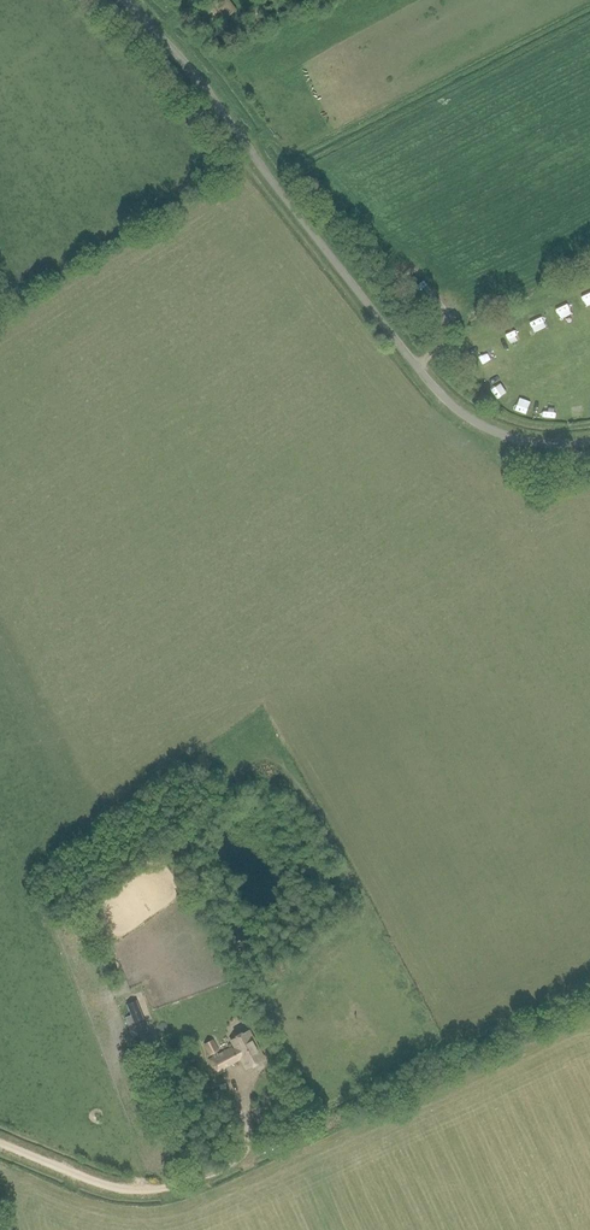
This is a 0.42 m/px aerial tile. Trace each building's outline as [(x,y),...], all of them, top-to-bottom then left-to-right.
[(138,1002),(127,1006),(144,1048),(152,1044),(138,1002)] [(234,1048),(233,1048),(220,1055),(218,1052),(219,1051),(214,1041),(206,1045),(211,1055),(212,1055),(214,1058),(210,1060),(218,1074),(226,1070),(224,1066),(240,1057),(246,1069),(266,1059),(251,1029),(230,1040),(234,1048)] [(211,1083),(198,1089),(201,1096),(214,1090),(211,1083)]
